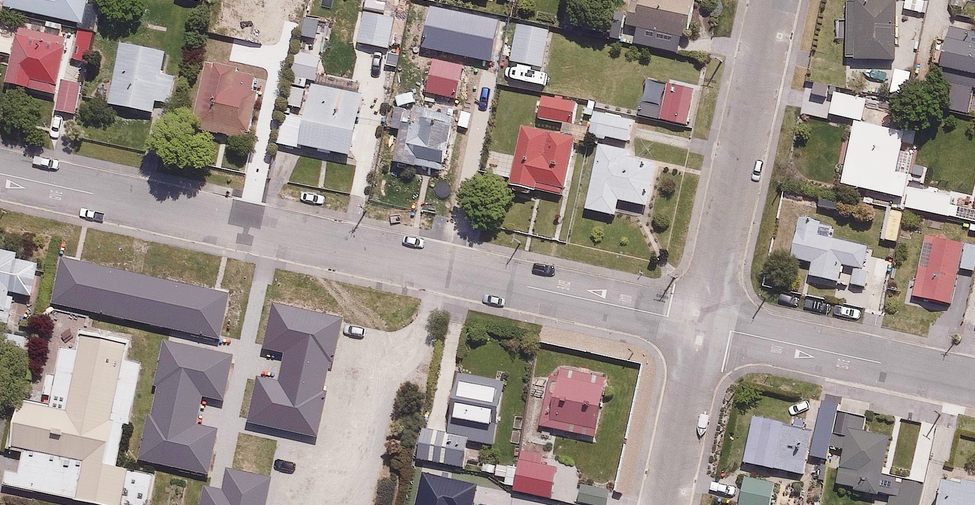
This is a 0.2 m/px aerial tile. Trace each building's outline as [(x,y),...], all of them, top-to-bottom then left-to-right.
[(2,4),(86,22),(90,0),(3,0),(2,4)] [(626,41),(683,53),(694,0),(635,0),(626,41)] [(894,58),(893,2),(845,2),(846,59),(894,58)] [(393,13),(362,10),(359,40),(389,44),(393,13)] [(543,68),(550,25),(516,19),(508,62),(543,68)] [(91,54),(93,26),(76,25),(74,52),(91,54)] [(935,107),(968,112),(972,88),(974,88),(974,33),(947,29),(935,107)] [(60,79),(64,34),(9,30),(4,90),(59,94),(60,79)] [(110,107),(153,112),(154,101),(169,102),(173,72),(158,70),(161,49),(117,44),(110,107)] [(464,61),(429,57),(425,92),(460,96),(464,61)] [(247,142),(256,78),(236,75),(237,67),(202,62),(192,134),(247,142)] [(364,83),(312,73),(306,105),(291,102),(283,142),(350,155),(364,83)] [(78,116),(80,81),(60,79),(59,94),(58,115),(78,116)] [(685,129),(692,93),(665,88),(659,124),(685,129)] [(866,97),(832,90),(827,113),(861,120),(866,97)] [(577,99),(537,94),(534,118),(574,124),(577,99)] [(443,172),(453,110),(402,102),(393,164),(443,172)] [(631,115),(595,109),(590,135),(626,141),(631,115)] [(510,186),(565,196),(575,140),(585,142),(588,128),(562,123),(561,129),(522,122),(510,186)] [(902,195),(911,130),(852,122),(843,188),(902,195)] [(626,154),(627,149),(598,143),(584,209),(613,215),(617,200),(647,206),(657,160),(626,154)] [(947,193),(909,186),(905,206),(944,214),(947,193)] [(807,274),(840,281),(843,263),(863,267),(868,243),(827,234),(830,220),(800,214),(791,257),(810,260),(807,274)] [(950,303),(962,241),(921,234),(910,296),(950,303)] [(17,249),(0,246),(0,324),(9,325),(15,294),(32,298),(39,260),(16,256),(17,249)] [(71,343),(54,418),(13,409),(3,454),(43,463),(34,500),(57,504),(114,504),(120,476),(95,471),(121,354),(71,343)] [(291,348),(256,504),(346,504),(377,367),(291,348)] [(610,372),(551,362),(542,416),(601,426),(610,372)] [(457,381),(452,412),(470,415),(469,420),(496,425),(502,388),(457,381)] [(839,480),(888,490),(885,504),(920,504),(925,480),(883,471),(892,422),(836,411),(829,448),(844,451),(839,480)] [(812,427),(752,416),(744,461),(804,472),(812,427)] [(466,434),(420,425),(414,460),(460,469),(466,434)] [(556,466),(511,458),(505,489),(550,497),(556,466)] [(957,468),(956,477),(944,475),(939,504),(974,504),(974,471),(957,468)] [(743,475),(738,501),(759,504),(770,504),(774,481),(743,475)]
